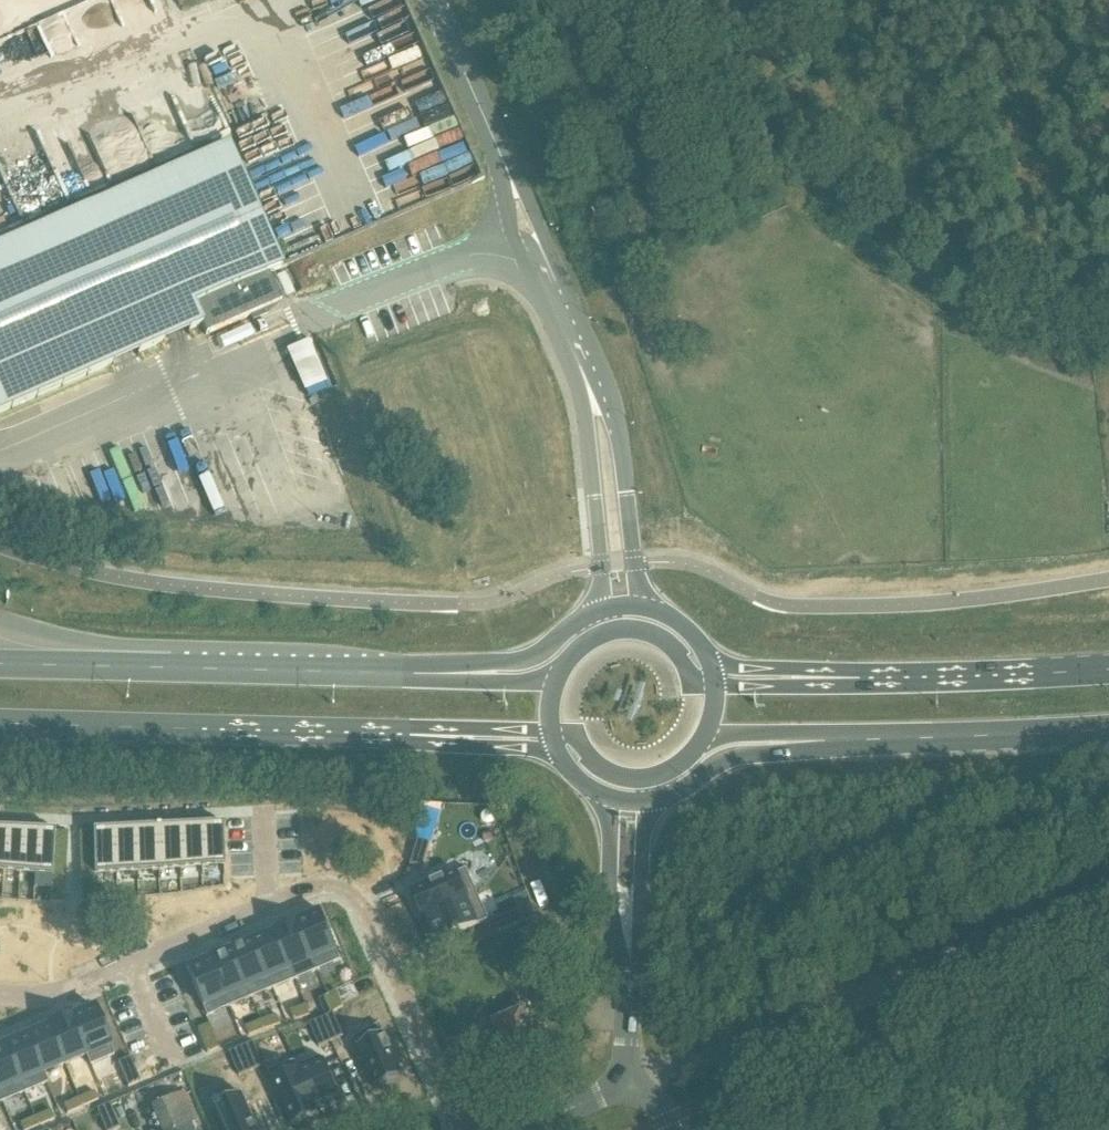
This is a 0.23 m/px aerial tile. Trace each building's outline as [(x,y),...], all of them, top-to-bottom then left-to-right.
[(265,310),(281,303),(268,274),(283,267),(229,144),(0,244),(0,415),(202,327),(206,336),(252,316),(254,320),(268,315),(265,310)] [(627,295),(644,288),(640,278),(623,285),(627,295)] [(221,824),(200,825),(202,867),(225,866),(222,822),(221,822),(221,824)] [(200,825),(179,826),(181,868),(202,867),(200,825)] [(179,826),(158,827),(160,869),(181,868),(179,826)] [(158,827),(137,828),(139,870),(160,869),(158,827)] [(6,828),(4,870),(20,871),(22,829),(6,828)] [(137,828),(115,829),(118,871),(139,870),(137,828)] [(22,829),(20,871),(36,872),(38,829),(22,829)] [(36,872),(36,885),(52,886),(52,884),(52,876),(53,872),(53,868),(53,860),(54,851),(54,842),(55,832),(55,829),(54,829),(54,830),(38,829),(36,872)] [(94,829),(93,829),(94,851),(95,860),(95,868),(95,872),(118,871),(115,829),(94,830),(94,829)] [(55,832),(54,842),(68,842),(68,833),(55,832)] [(93,832),(79,833),(80,842),(94,842),(93,832)] [(418,840),(411,865),(424,869),(431,843),(418,840)] [(54,842),(54,851),(67,852),(68,842),(54,842)] [(94,842),(80,842),(80,851),(94,851),(94,842)] [(54,851),(53,860),(67,861),(67,852),(54,851)] [(94,851),(80,851),(81,860),(95,860),(94,851)] [(53,860),(53,868),(67,869),(67,861),(53,860)] [(95,860),(81,860),(81,869),(95,868),(95,860)] [(53,872),(52,876),(66,877),(67,869),(53,868),(53,872)] [(95,868),(81,869),(82,877),(96,876),(96,872),(95,872),(95,868)] [(467,869),(413,893),(425,919),(426,919),(425,918),(478,894),(467,869)] [(52,876),(52,884),(66,885),(66,877),(52,876)] [(96,876),(82,877),(82,885),(96,884),(96,876)] [(52,886),(52,892),(66,892),(66,885),(52,884),(52,886)] [(96,884),(82,885),(83,893),(97,892),(96,884)] [(52,892),(51,900),(65,901),(66,892),(52,892)] [(97,892),(83,893),(83,901),(97,900),(97,892)] [(478,894),(425,918),(426,919),(437,943),(489,919),(478,894)] [(519,909),(494,920),(500,932),(524,921),(519,909)] [(321,912),(298,922),(318,970),(342,961),(321,912)] [(298,922),(276,931),(296,980),(318,970),(298,922)] [(528,922),(500,934),(515,971),(504,975),(510,991),(550,975),(528,922)] [(276,931),(254,940),(274,989),(296,980),(276,931)] [(254,940),(232,949),(252,998),(274,989),(254,940)] [(232,949),(210,959),(230,1007),(252,998),(232,949)] [(210,959),(187,968),(207,1017),(230,1007),(210,959)] [(337,989),(328,993),(334,1009),(343,1005),(337,989)] [(328,993),(319,997),(325,1012),(334,1009),(328,993)] [(306,1002),(290,1009),(294,1018),(310,1012),(306,1002)] [(94,1007),(72,1016),(88,1055),(86,1056),(91,1066),(114,1056),(94,1007)] [(521,1008),(492,1020),(509,1059),(538,1046),(533,1036),(538,1033),(531,1017),(526,1019),(521,1008)] [(333,1009),(321,1014),(331,1039),(343,1034),(333,1009)] [(277,1014),(262,1021),(266,1030),(281,1023),(277,1014)] [(321,1014),(309,1019),(319,1044),(331,1039),(321,1014)] [(72,1016),(49,1026),(65,1065),(86,1056),(88,1055),(72,1016)] [(262,1021),(246,1027),(250,1036),(266,1030),(262,1021)] [(210,1024),(197,1029),(208,1054),(220,1049),(210,1024)] [(381,1025),(354,1037),(377,1090),(405,1078),(381,1025)] [(49,1026),(27,1035),(43,1074),(44,1073),(65,1065),(49,1026)] [(27,1035),(5,1044),(25,1093),(48,1083),(44,1073),(43,1074),(27,1035)] [(255,1042),(242,1047),(252,1072),(265,1067),(255,1042)] [(0,1046),(0,1094),(3,1102),(25,1093),(5,1044),(0,1046)] [(242,1047),(230,1052),(240,1077),(252,1072),(242,1047)] [(297,1065),(296,1065),(317,1114),(319,1113),(343,1102),(322,1054),(297,1065)] [(130,1058),(118,1063),(129,1087),(141,1082),(130,1058)] [(295,1060),(269,1072),(293,1126),(319,1114),(319,1113),(317,1114),(296,1065),(297,1065),(295,1060)] [(95,1092),(79,1098),(83,1107),(99,1101),(95,1092)] [(158,1129),(200,1129),(196,1122),(184,1092),(149,1108),(158,1129)] [(215,1107),(226,1129),(258,1129),(243,1095),(215,1107)] [(79,1098),(64,1105),(68,1114),(83,1107),(79,1098)] [(97,1109),(106,1129),(115,1129),(120,1128),(109,1104),(97,1109)] [(51,1110),(36,1117),(40,1126),(55,1119),(51,1110)] [(20,1124),(23,1129),(31,1129),(40,1126),(36,1117),(20,1124)]
